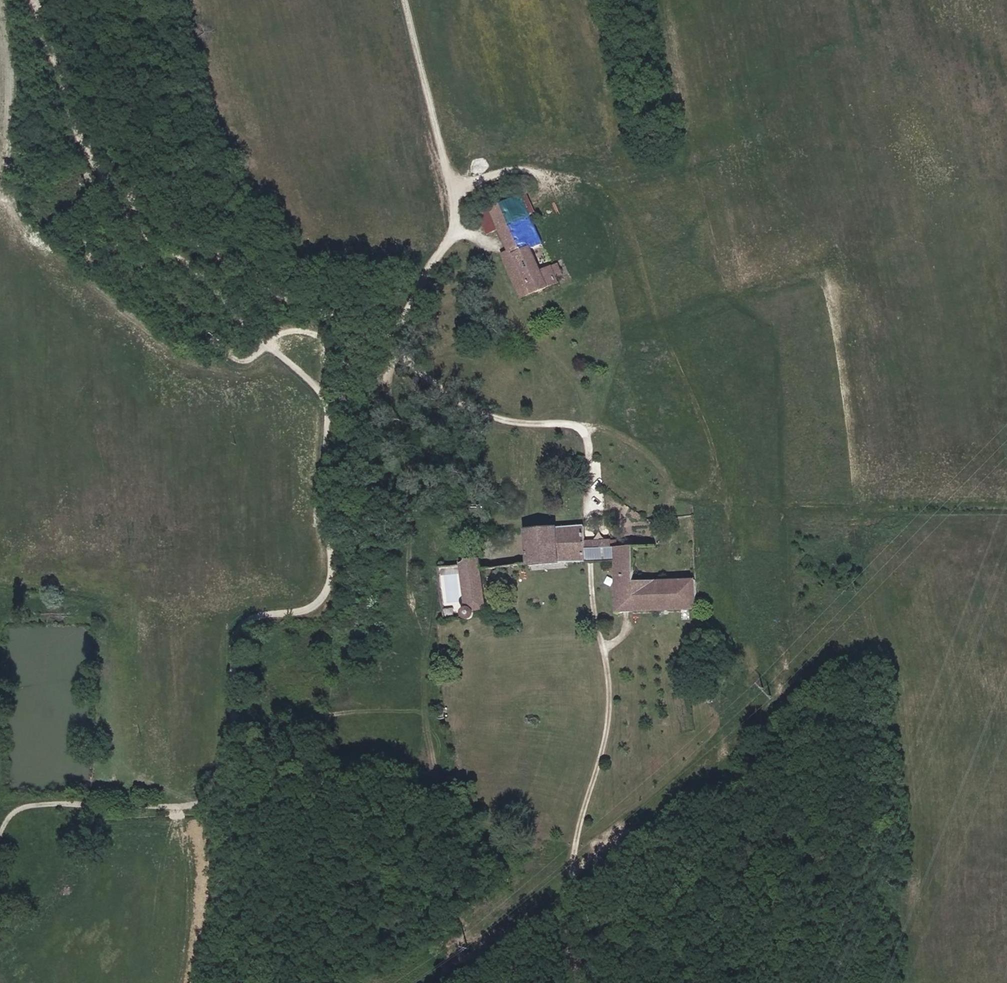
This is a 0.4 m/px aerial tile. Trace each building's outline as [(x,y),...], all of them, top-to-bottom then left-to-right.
[(559,285),(558,281),(554,274),(520,197),(489,211),(510,259),(506,261),(523,301),(559,285)] [(561,271),(554,274),(558,281),(564,279),(561,271)] [(661,518),(653,518),(653,526),(661,526),(661,518)] [(591,546),(583,546),(581,525),(523,530),(525,563),(593,560),(591,546)] [(612,560),(614,610),(694,609),(693,581),(633,582),(632,546),(609,546),(609,539),(594,540),(591,539),(591,546),(593,560),(612,560)] [(463,606),(459,609),(460,618),(463,618),(463,619),(471,619),(471,609),(483,608),(476,557),(465,558),(457,564),(463,606)] [(451,618),(450,608),(439,609),(440,618),(451,618)]
